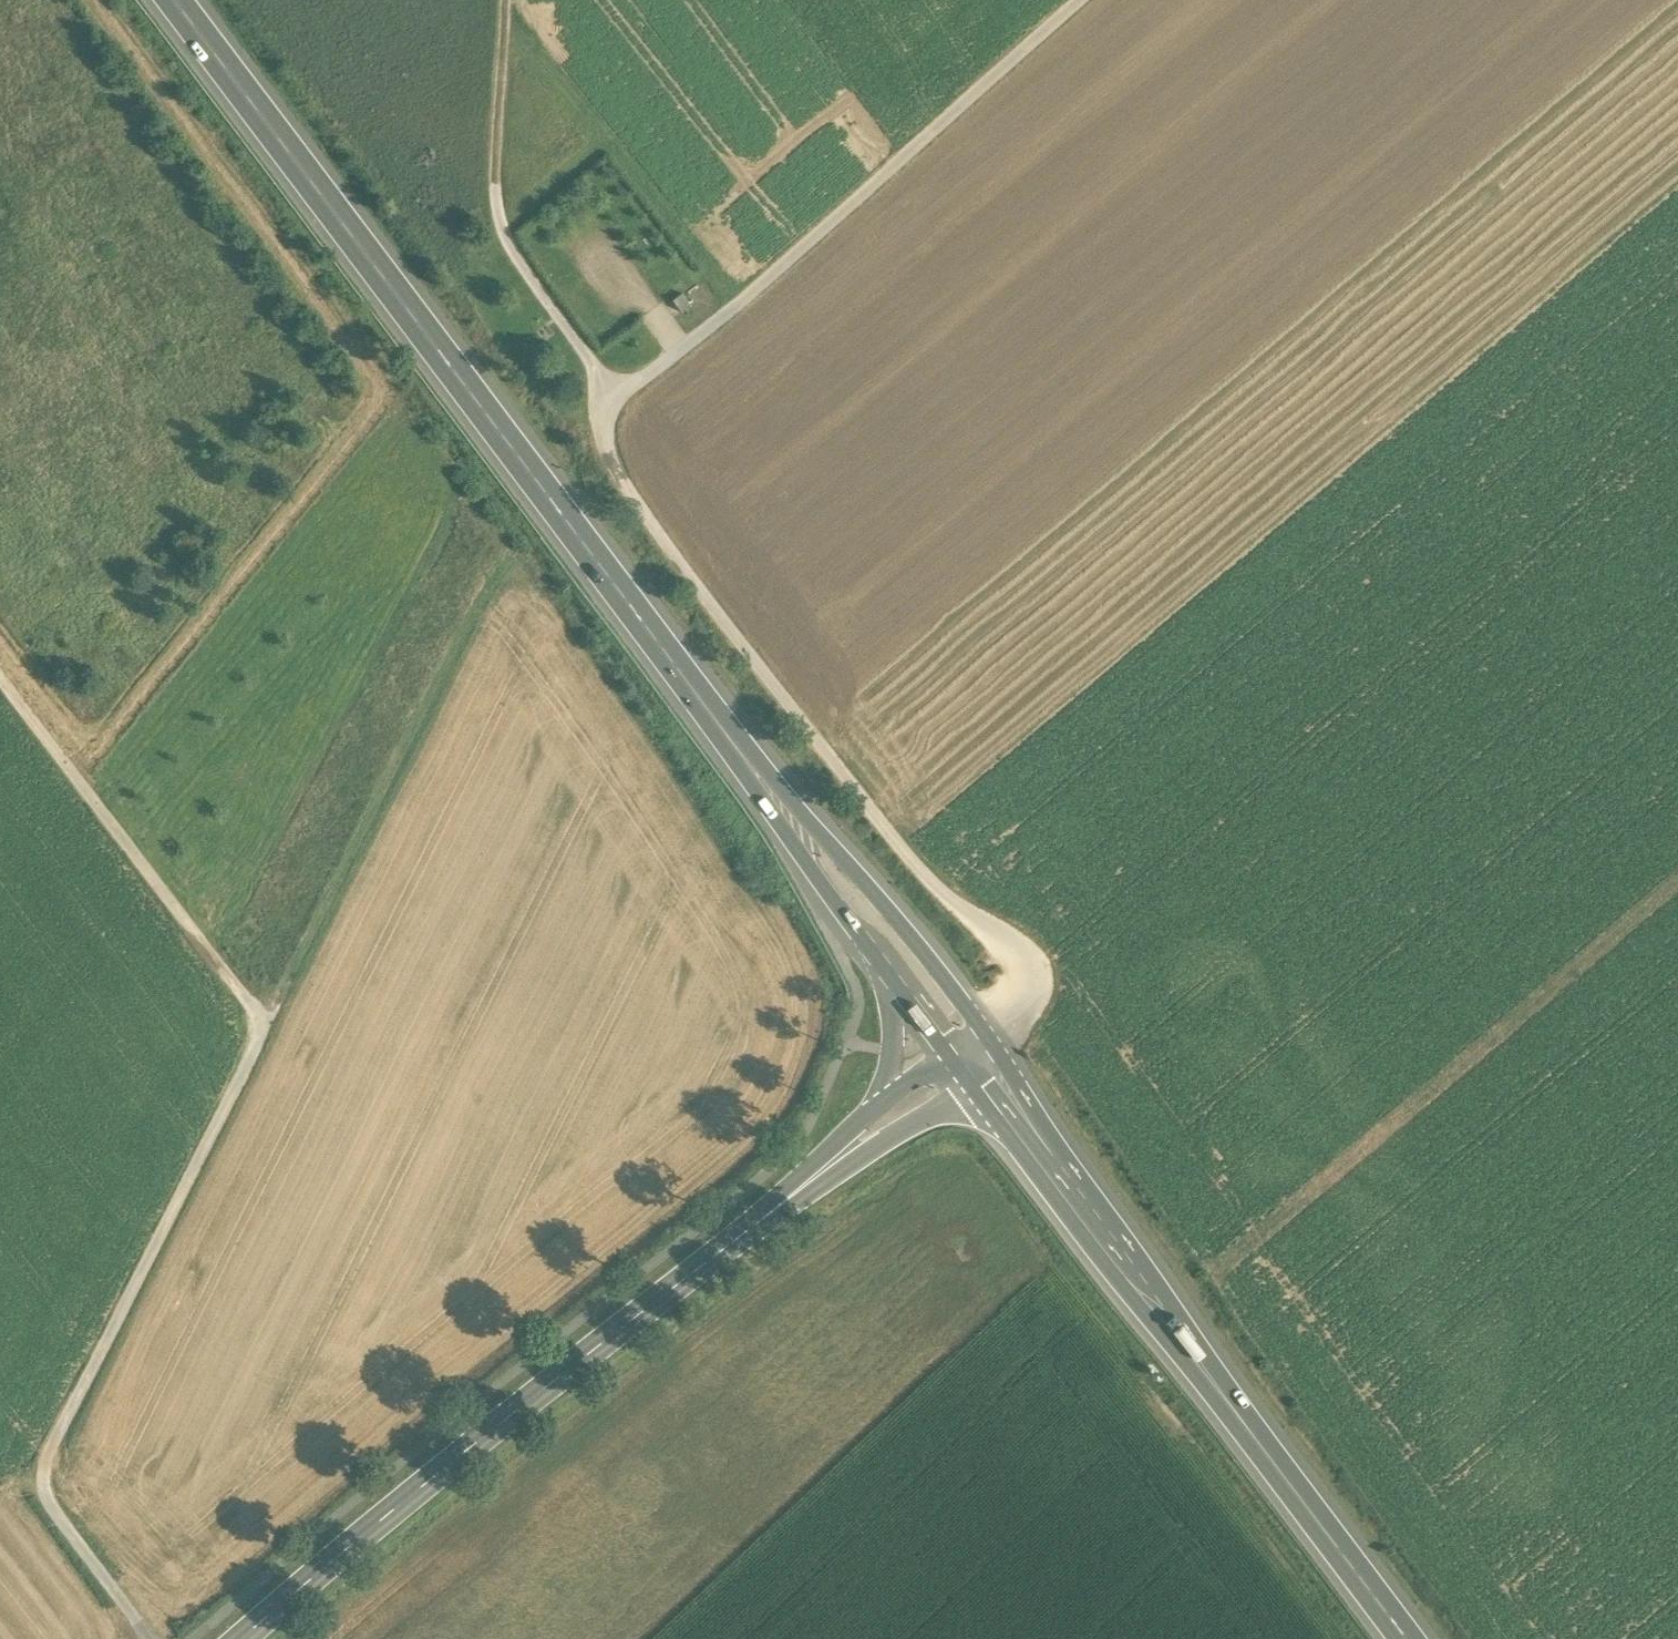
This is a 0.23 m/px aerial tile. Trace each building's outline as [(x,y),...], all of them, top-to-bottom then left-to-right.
[(682,294),(673,300),(682,313),(691,306),(682,294)]
